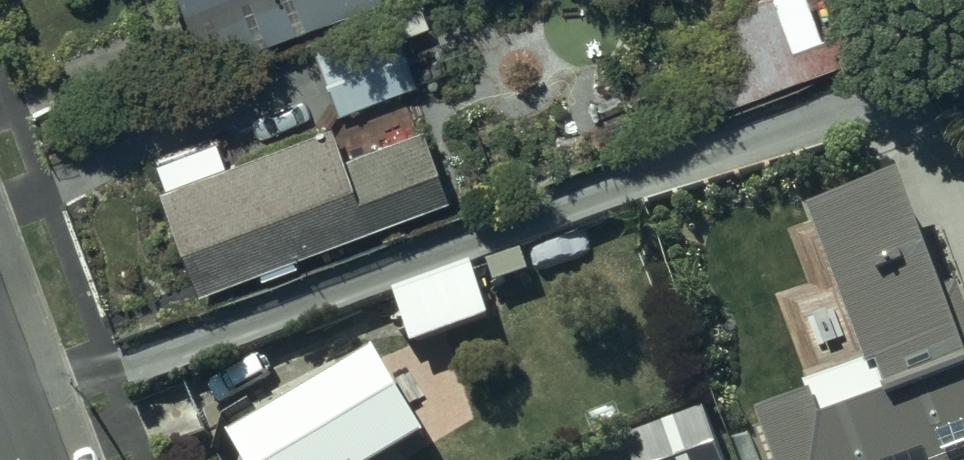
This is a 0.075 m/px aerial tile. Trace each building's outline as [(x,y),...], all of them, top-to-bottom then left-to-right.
[(198,63),(363,0),(174,0),(198,63)] [(723,108),(865,57),(845,0),(746,0),(692,19),(723,108)] [(419,3),(308,47),(334,112),(412,81),(394,34),(426,22),(419,3)] [(150,184),(190,287),(251,264),(255,273),(290,259),(287,250),(441,191),(414,122),(336,152),(322,117),(214,158),(205,133),(150,154),(160,180),(150,184)] [(781,459),(963,459),(963,288),(960,277),(946,282),(903,164),(810,197),(868,359),(807,381),(810,390),(762,407),(781,459)] [(391,292),(411,345),(490,315),(480,287),(485,285),(481,273),(476,275),(471,262),(391,292)] [(241,459),(381,459),(424,434),(373,350),(227,437),(241,459)] [(622,437),(631,459),(724,459),(704,407),(622,437)]
